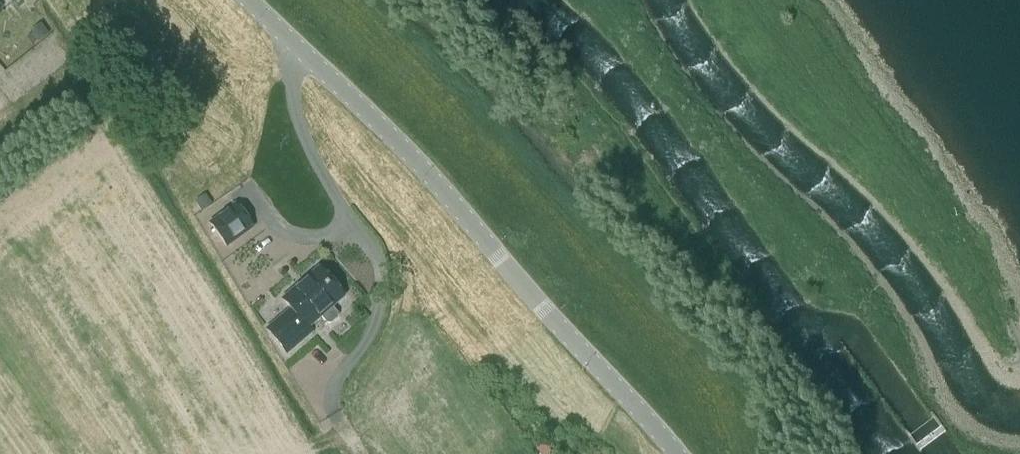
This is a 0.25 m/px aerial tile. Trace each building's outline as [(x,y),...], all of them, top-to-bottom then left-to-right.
[(38,43),(49,35),(41,24),(30,32),(38,43)] [(211,225),(226,246),(251,227),(236,207),(211,225)] [(307,328),(320,316),(327,324),(330,324),(337,319),(337,315),(330,308),(343,297),(319,270),(283,301),(291,311),(267,332),(286,354),(311,332),(307,328)] [(537,451),(540,453),(550,453),(543,446),(537,451)]
